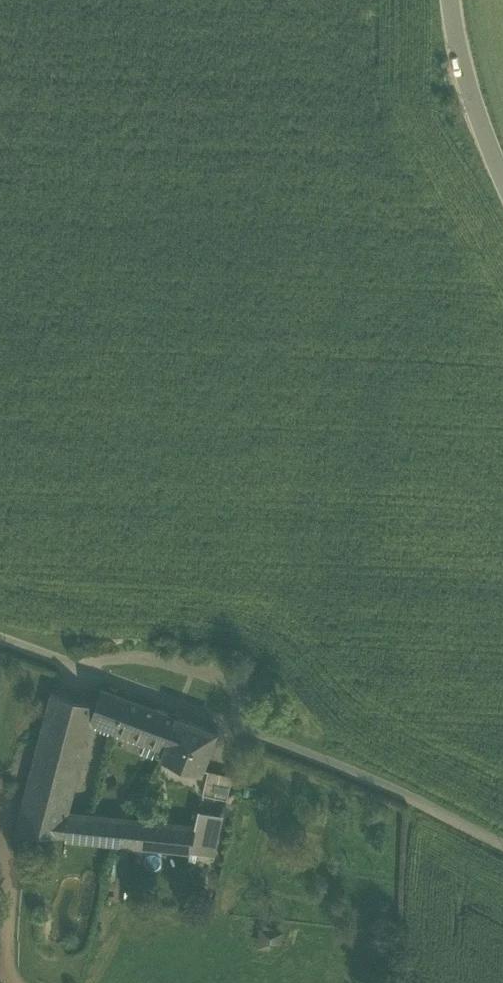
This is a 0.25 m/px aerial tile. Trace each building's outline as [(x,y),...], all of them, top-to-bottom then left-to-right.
[(91,722),(157,747),(164,749),(175,722),(176,717),(177,716),(100,687),(99,689),(100,690),(95,705),(89,721),(91,722)] [(14,832),(61,835),(67,813),(91,722),(89,721),(95,705),(51,691),(14,832)] [(176,717),(175,722),(214,737),(216,732),(176,717)] [(201,773),(214,737),(175,722),(164,749),(161,758),(201,773)] [(161,758),(164,749),(157,747),(154,755),(161,758)] [(202,794),(227,800),(232,776),(208,770),(202,794)] [(199,811),(196,828),(190,851),(213,856),(222,816),(199,811)] [(190,853),(190,851),(196,828),(67,813),(61,835),(66,836),(66,840),(190,853)]
